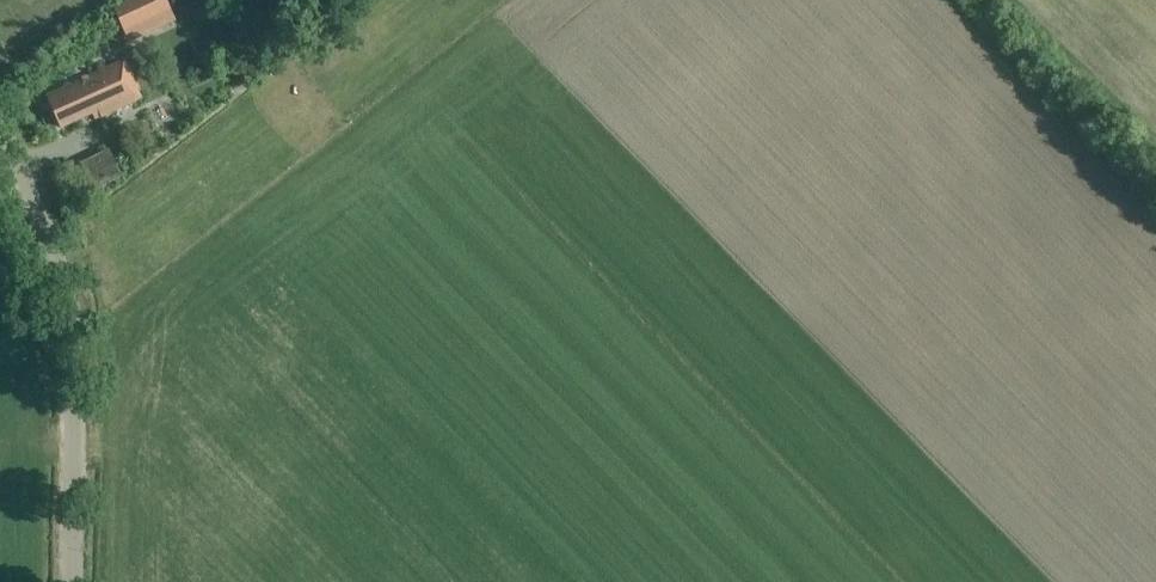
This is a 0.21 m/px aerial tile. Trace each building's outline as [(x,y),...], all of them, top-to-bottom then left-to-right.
[(171,56),(176,74),(188,70),(182,53),(171,56)] [(124,64),(48,100),(62,130),(93,115),(95,120),(140,99),(124,64)]
